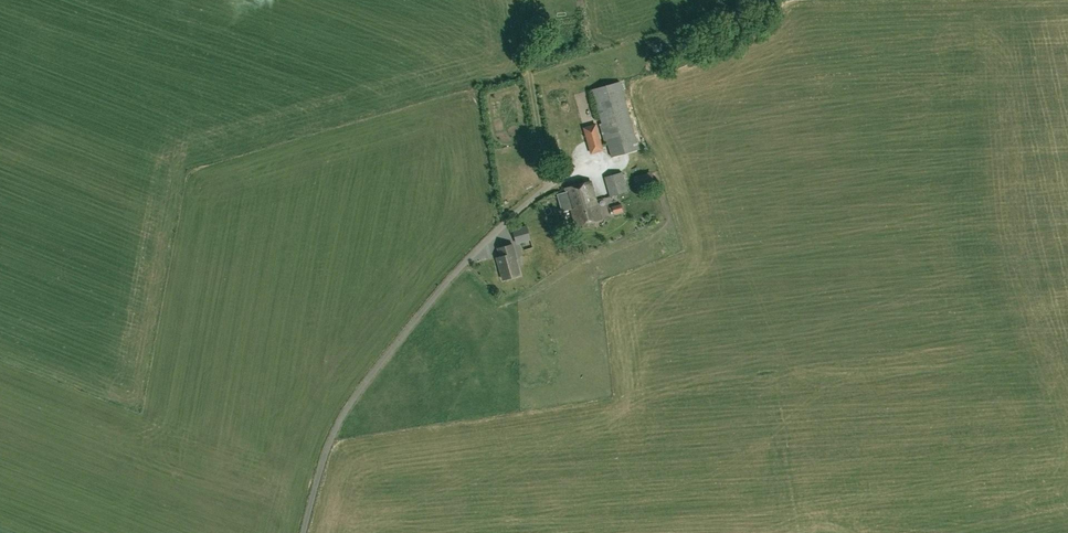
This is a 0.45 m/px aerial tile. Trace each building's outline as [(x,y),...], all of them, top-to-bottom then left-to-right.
[(611,157),(638,149),(620,81),(593,89),(611,157)] [(595,124),(584,127),(587,140),(599,137),(595,124)] [(599,170),(591,173),(599,197),(607,195),(599,170)] [(610,196),(628,191),(622,172),(605,177),(610,196)] [(654,183),(651,173),(635,178),(638,188),(654,183)] [(596,200),(591,181),(565,188),(571,207),(596,200)] [(571,207),(576,226),(602,219),(596,200),(571,207)] [(623,204),(613,206),(615,212),(625,210),(623,204)] [(517,242),(530,238),(526,225),(513,229),(517,242)] [(520,274),(516,259),(517,259),(513,243),(498,247),(500,256),(497,256),(499,265),(500,265),(501,269),(500,269),(503,279),(520,274)]
